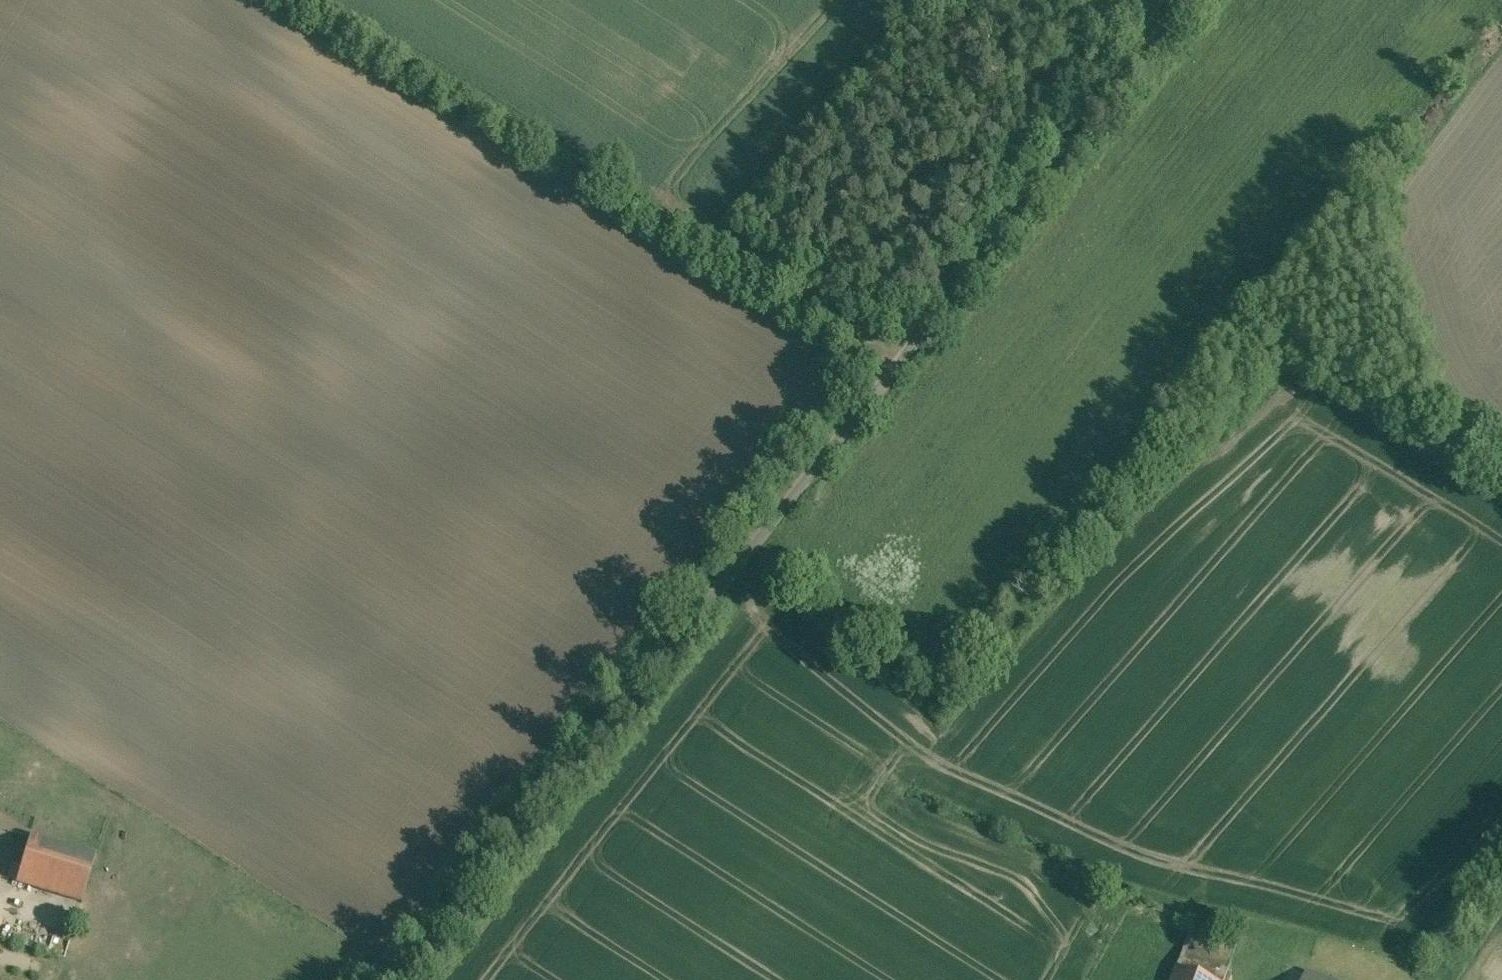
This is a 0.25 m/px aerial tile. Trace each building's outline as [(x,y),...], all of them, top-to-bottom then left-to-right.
[(5,886),(82,903),(94,852),(17,835),(5,886)] [(1176,953),(1200,970),(1208,959),(1201,954),(1212,939),(1195,927),(1176,953)] [(1164,979),(1206,979),(1168,968),(1164,979)]
